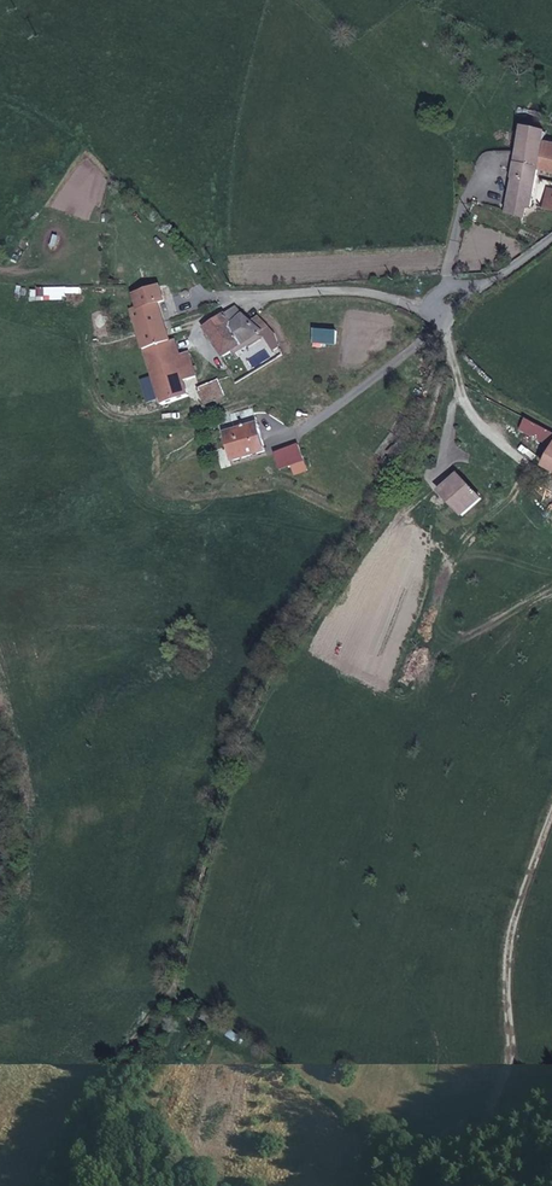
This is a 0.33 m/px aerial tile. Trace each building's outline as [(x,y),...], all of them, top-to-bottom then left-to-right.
[(523,128),(514,170),(513,179),(514,180),(507,214),(524,218),(527,206),(530,206),(536,180),(539,169),(544,144),(546,134),(523,128)] [(544,144),(539,169),(551,172),(551,145),(544,144)] [(538,187),(536,199),(544,201),(546,188),(538,187)] [(138,308),(132,310),(145,350),(170,342),(157,303),(164,300),(159,287),(140,293),(134,296),(138,308)] [(235,307),(227,312),(204,327),(225,357),(246,344),(261,333),(270,328),(259,317),(250,321),(235,307)] [(275,332),(270,328),(261,333),(265,338),(278,359),(282,355),(275,332)] [(314,345),(338,345),(338,330),(315,330),(314,345)] [(261,333),(246,344),(249,348),(265,338),(261,333)] [(180,357),(174,340),(170,342),(176,358),(180,357)] [(170,342),(145,350),(162,404),(188,395),(183,381),(176,358),(170,342)] [(187,354),(180,357),(176,358),(183,381),(195,376),(187,354)] [(198,389),(202,399),(223,390),(219,381),(198,389)] [(522,422),(551,438),(551,424),(527,411),(522,422)] [(222,424),(225,433),(234,431),(232,422),(222,424)] [(234,431),(225,433),(234,461),(264,453),(256,425),(234,431)] [(292,468),(295,477),(310,471),(300,444),(275,453),(282,471),(292,468)] [(482,480),(456,465),(445,483),(471,500),(482,480)]
